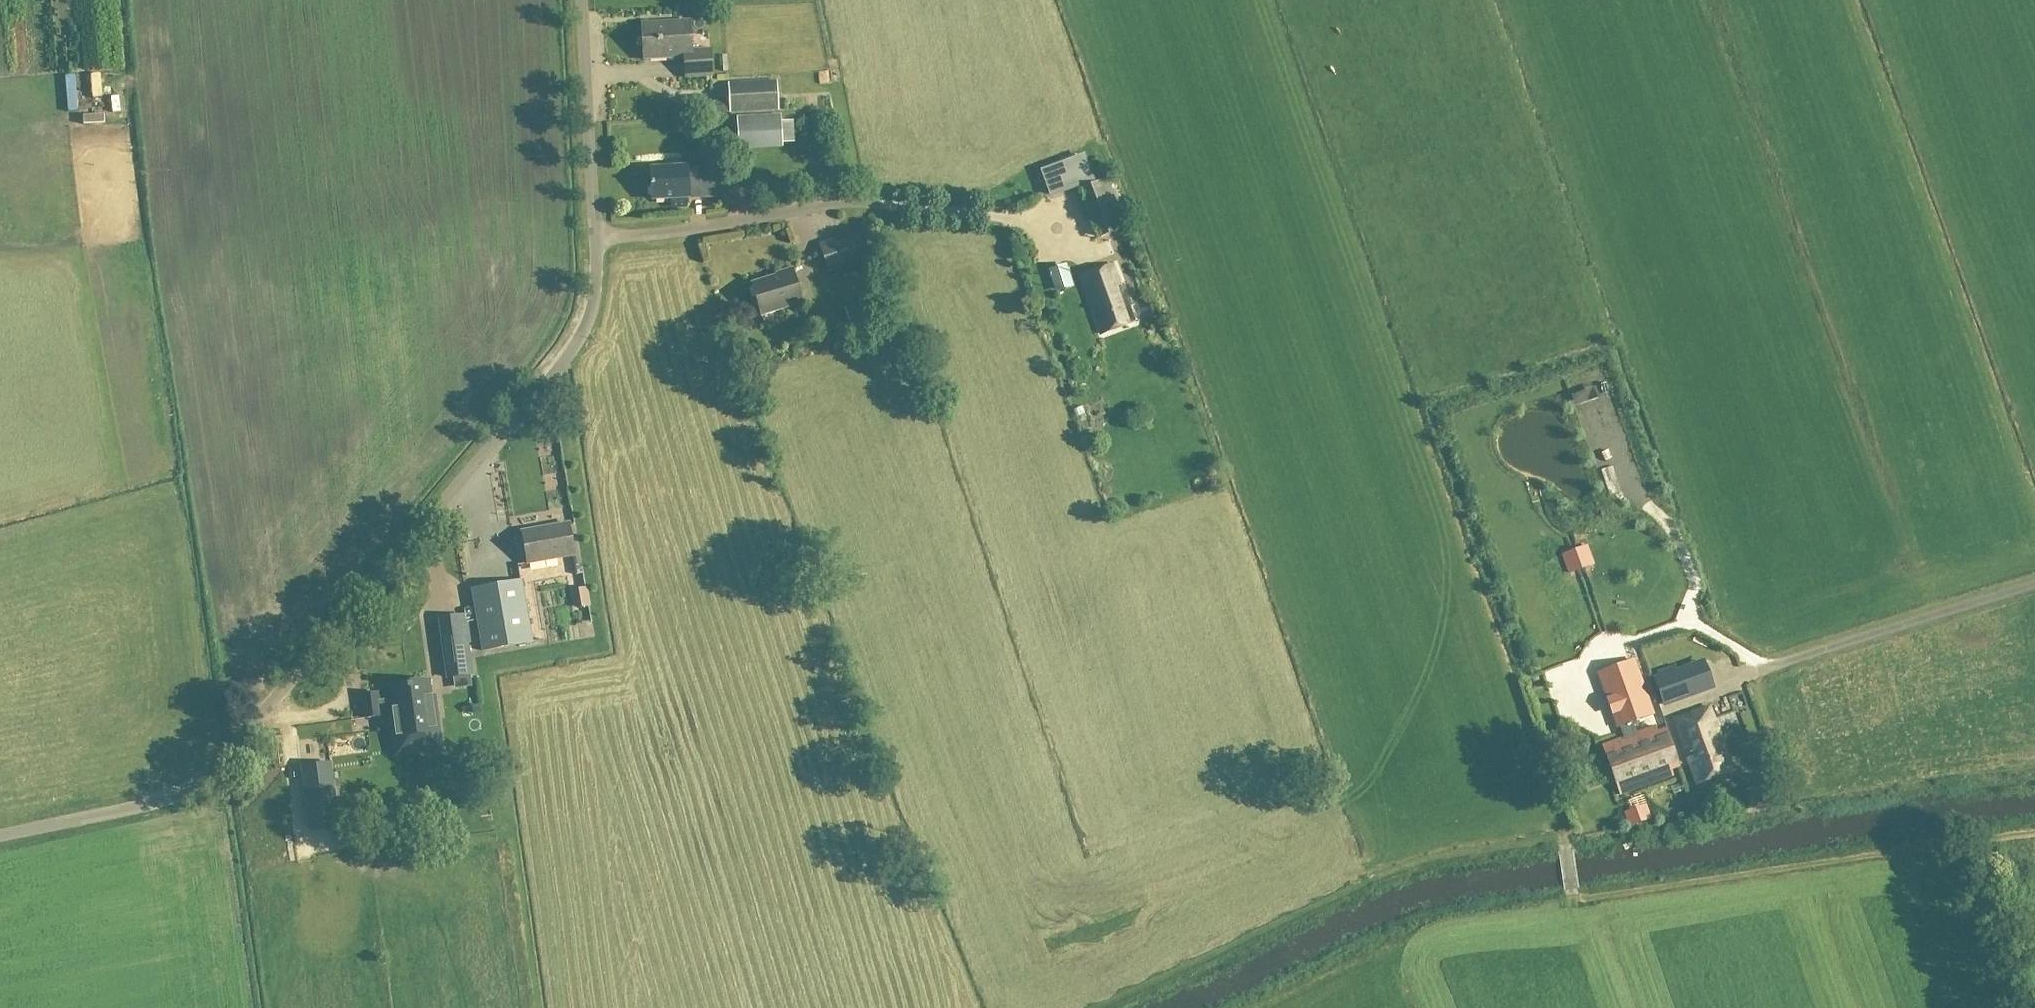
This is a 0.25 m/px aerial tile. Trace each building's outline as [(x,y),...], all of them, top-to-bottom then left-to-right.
[(688,52),(686,23),(639,26),(641,61),(682,59),(683,79),(709,77),(708,51),(688,52)] [(727,85),(728,115),(777,112),(775,82),(727,85)] [(779,116),(735,118),(737,152),(781,149),(779,116)] [(687,170),(687,169),(649,170),(651,201),(688,199),(687,185),(702,184),(701,169),(687,170)] [(1117,224),(1115,219),(1117,218),(1113,209),(1103,181),(1080,190),(1099,240),(1122,230),(1119,223),(1117,224)] [(826,273),(874,258),(865,229),(817,245),(826,273)] [(1117,291),(1109,268),(1079,278),(1099,335),(1131,324),(1119,290),(1117,291)] [(1045,273),(1051,294),(1064,291),(1058,270),(1045,273)] [(801,305),(790,271),(774,276),(775,280),(767,282),(767,280),(749,286),(759,318),(801,305)] [(853,342),(865,339),(862,332),(896,320),(886,294),(841,309),(853,342)] [(525,565),(572,557),(566,525),(519,533),(525,565)] [(481,653),(530,644),(519,583),(470,592),(481,653)] [(463,625),(462,617),(440,620),(448,680),(470,677),(466,645),(463,625)] [(1700,657),(1650,672),(1658,697),(1707,681),(1700,657)] [(1630,727),(1652,719),(1631,660),(1595,673),(1616,732),(1617,731),(1620,738),(1602,744),(1622,795),(1671,779),(1655,727),(1633,734),(1630,727)] [(429,698),(427,682),(407,685),(416,747),(417,747),(417,744),(439,741),(433,698),(429,698)] [(416,747),(407,685),(388,688),(390,702),(377,703),(376,695),(361,697),(364,720),(379,718),(378,715),(392,714),(394,729),(390,729),(393,750),(416,747)] [(1709,710),(1674,721),(1694,785),(1730,774),(1709,710)] [(322,784),(318,761),(297,764),(307,827),(336,823),(331,782),(322,784)] [(1647,820),(1642,807),(1622,814),(1627,828),(1647,820)]
